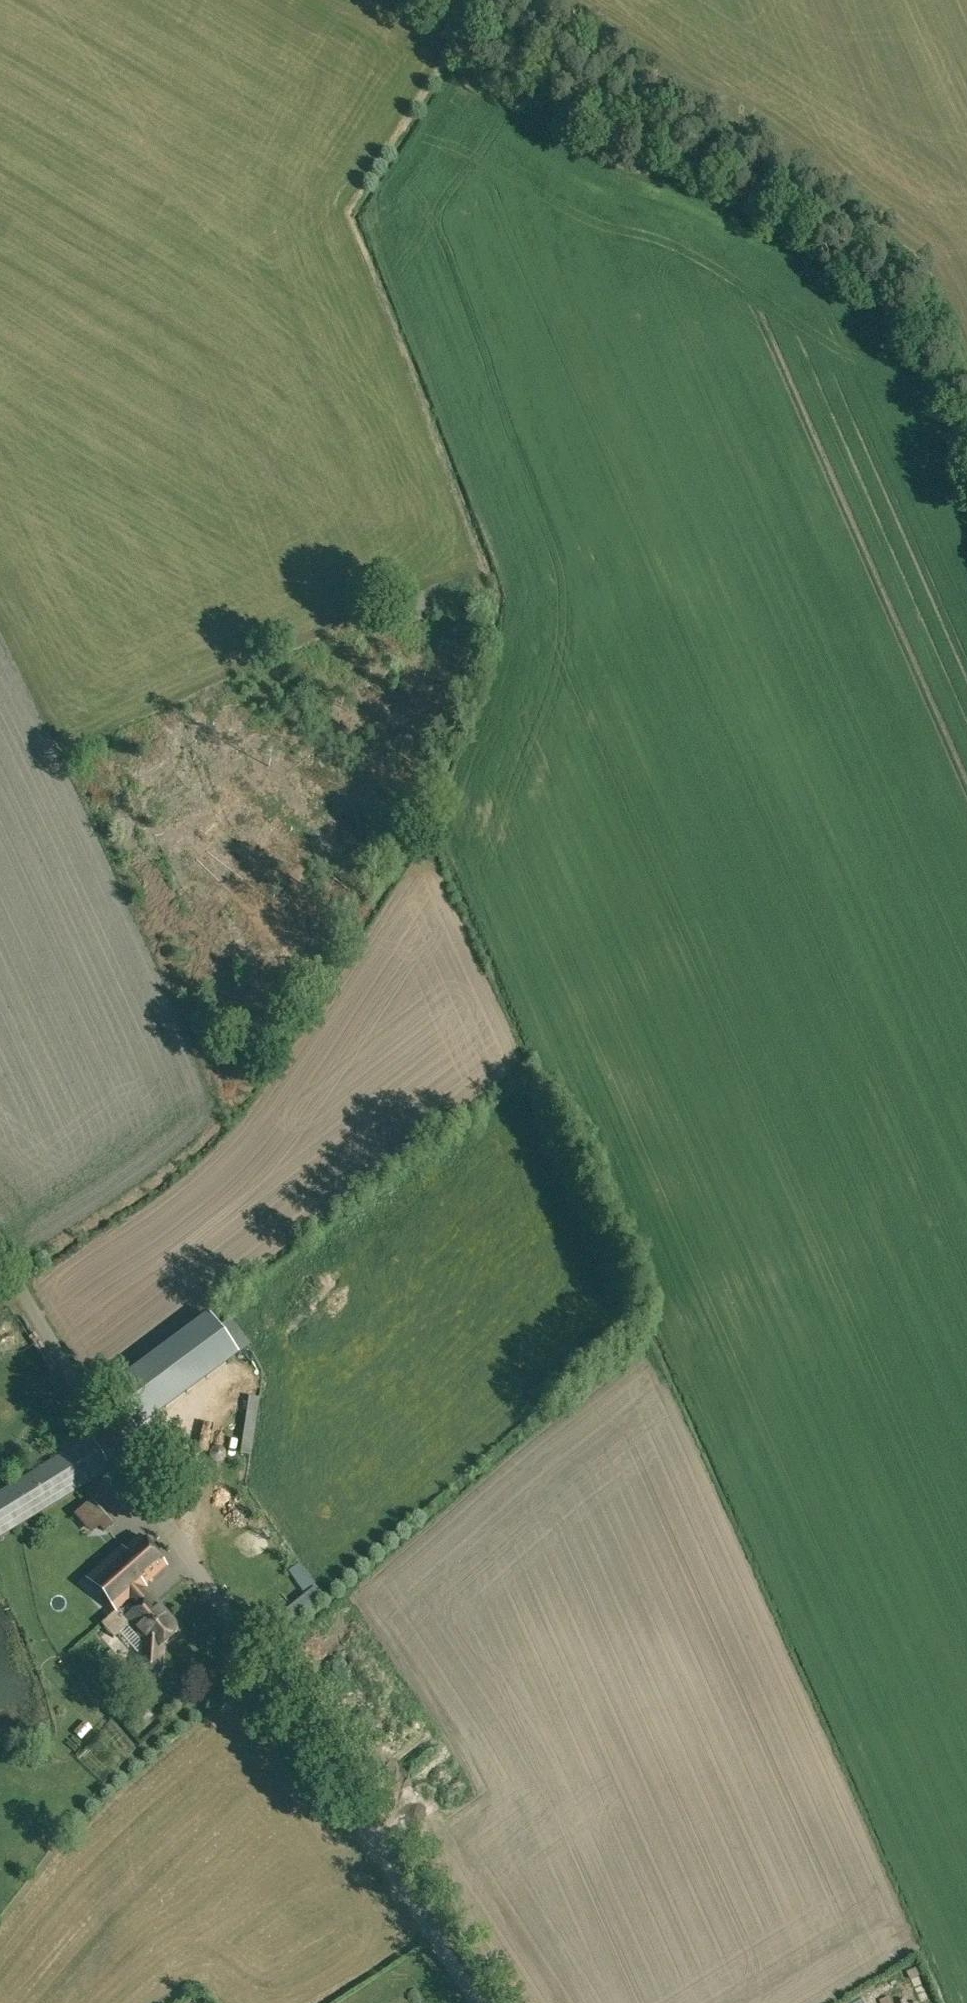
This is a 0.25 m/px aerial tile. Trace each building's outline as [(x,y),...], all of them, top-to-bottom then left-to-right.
[(157,1396),(165,1408),(237,1354),(208,1315),(105,1391),(126,1419),(157,1396)] [(91,1437),(0,1493),(15,1517),(19,1523),(110,1468),(91,1437)] [(113,1525),(92,1500),(82,1509),(103,1533),(113,1525)] [(123,1547),(97,1570),(126,1603),(128,1601),(145,1586),(144,1585),(166,1565),(140,1535),(124,1549),(123,1547)] [(163,1670),(163,1643),(180,1629),(144,1588),(123,1605),(102,1624),(113,1636),(129,1623),(143,1638),(141,1649),(141,1655),(140,1659),(140,1660),(139,1662),(138,1667),(138,1672),(139,1676),(142,1679),(148,1681),(154,1680),(159,1677),(163,1670)]
